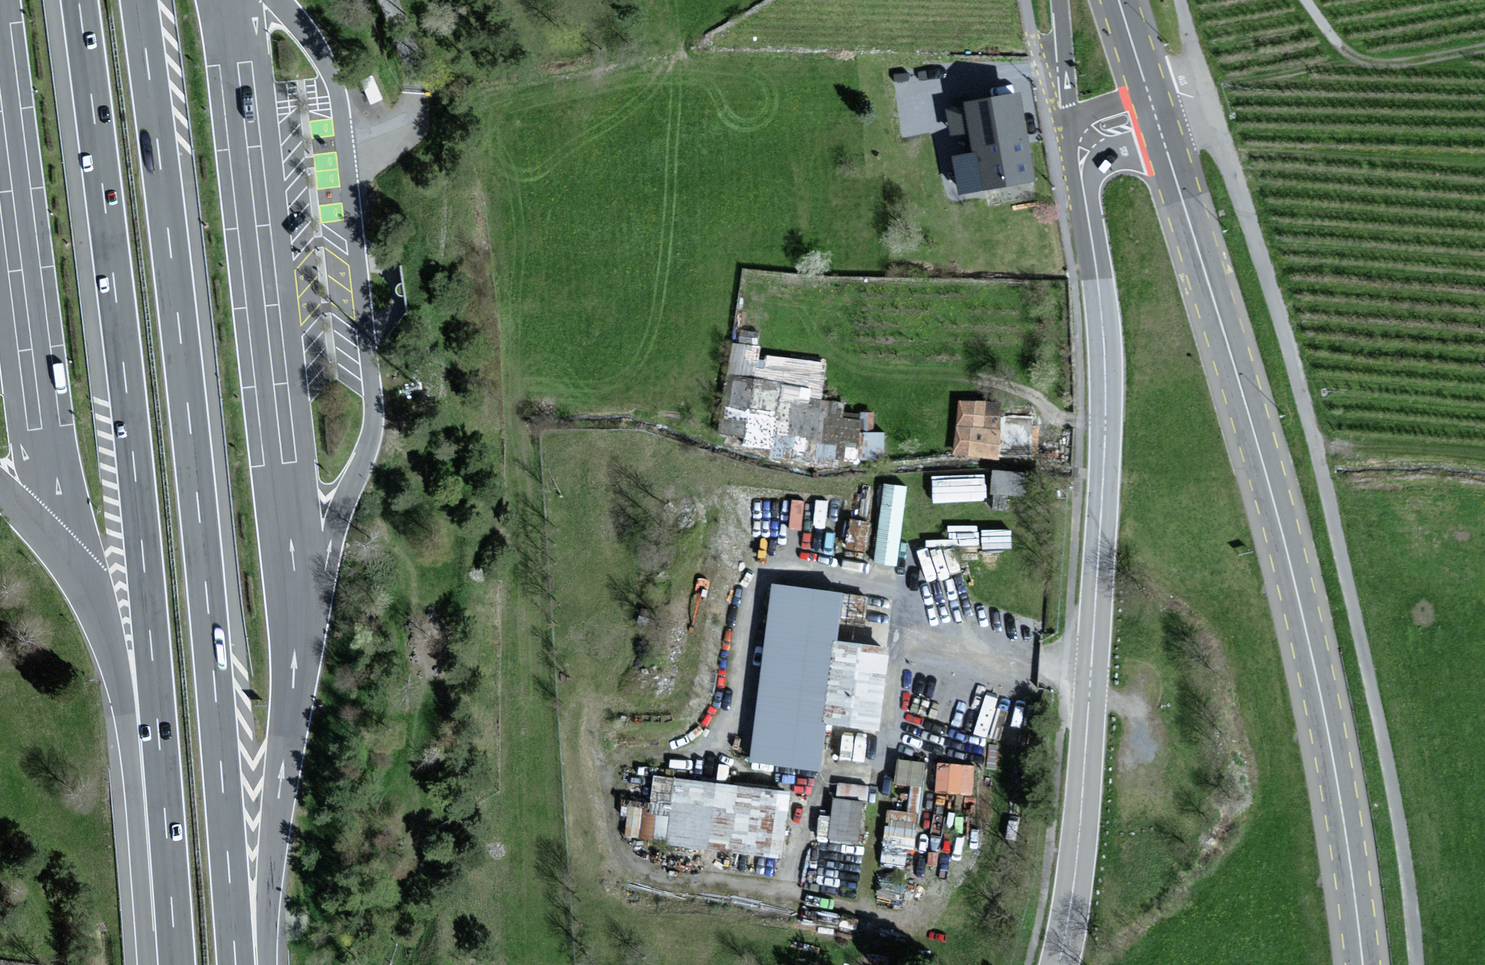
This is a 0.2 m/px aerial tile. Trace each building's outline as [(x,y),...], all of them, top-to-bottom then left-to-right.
[(1037,180),(1022,98),(974,106),(983,160),(959,164),(963,186),(987,182),(988,189),(1037,180)] [(823,354),(790,355),(791,379),(824,377),(823,354)] [(823,397),(820,452),(883,455),(885,426),(868,426),(869,407),(842,406),(843,398),(823,397)] [(1001,405),(961,402),(957,452),(997,456),(1001,405)] [(991,465),(990,490),(1027,491),(1028,466),(991,465)] [(984,494),(983,469),(930,471),(931,495),(984,494)] [(908,489),(887,486),(878,563),(899,566),(908,489)] [(865,545),(869,517),(851,514),(847,542),(865,545)] [(845,595),(775,587),(755,760),(824,768),(829,724),(883,730),(893,649),(840,643),(845,595)] [(923,781),(925,756),(898,755),(897,779),(923,781)] [(974,789),(976,760),(936,758),(935,788),(974,789)] [(782,858),(790,797),(658,780),(654,807),(633,804),(629,837),(708,847),(709,840),(733,844),(732,852),(782,858)] [(859,838),(865,797),(833,793),(827,833),(859,838)]
